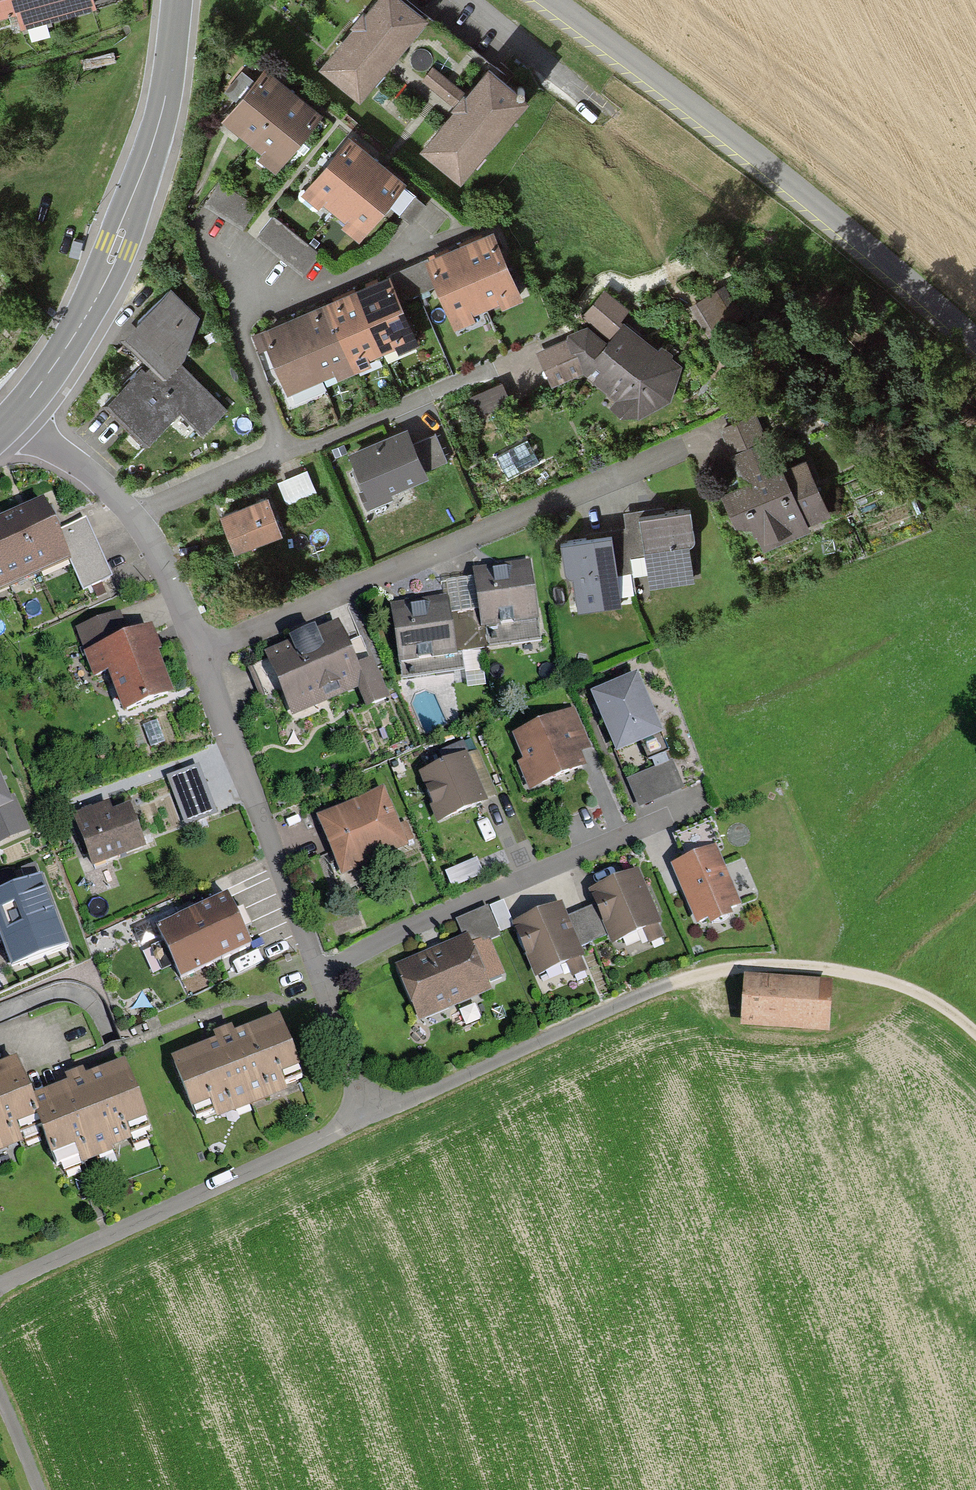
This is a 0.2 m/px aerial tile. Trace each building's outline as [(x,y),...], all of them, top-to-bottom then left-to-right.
[(17,9),(22,28),(97,6),(95,0),(0,0),(0,14),(17,9)] [(360,96),(432,7),(424,0),(367,0),(318,62),(360,96)] [(420,144),(462,175),(530,88),(489,56),(420,144)] [(266,64),(224,118),(264,149),(259,155),(274,167),(321,106),(309,98),(282,77),(266,64)] [(301,190),(319,205),(323,201),(345,219),(341,223),(360,238),(408,178),(392,166),(366,145),(348,131),(301,190)] [(415,192),(399,212),(412,221),(427,202),(415,192)] [(272,216),(255,237),(298,272),(315,251),(272,216)] [(443,250),(426,257),(455,325),(474,316),(472,311),(498,299),(501,306),(523,296),(494,228),(474,236),(443,250)] [(340,293),(326,299),(355,368),(372,361),(369,355),(396,344),(398,349),(420,340),(403,299),(430,287),(418,260),(371,280),(340,293)] [(163,379),(181,361),(186,355),(198,312),(171,285),(119,336),(144,361),(163,379)] [(568,337),(536,351),(552,387),(583,373),(616,397),(610,406),(621,414),(640,417),(670,400),(682,363),(671,355),(674,353),(660,342),(657,347),(621,315),(629,306),(605,287),(581,316),(589,321),(567,333),(568,337)] [(355,368),(326,299),(309,306),(279,319),(262,327),(289,388),(336,368),(339,375),(355,368)] [(163,379),(144,361),(104,402),(145,442),(179,407),(202,429),(226,404),(181,361),(163,379)] [(474,391),(483,411),(507,400),(499,380),(474,391)] [(743,482),(722,491),(735,521),(751,524),(756,535),(757,534),(763,549),(808,530),(806,525),(831,514),(807,458),(782,468),(758,411),(720,427),(743,482)] [(408,425),(350,450),(366,486),(360,488),(368,506),(392,495),(390,490),(427,474),(425,468),(446,459),(435,432),(415,441),(408,425)] [(307,468),(278,480),(288,505),(318,493),(307,468)] [(284,531),(269,491),(221,509),(235,549),(284,531)] [(69,563),(82,592),(114,578),(86,517),(60,529),(47,502),(26,512),(3,522),(0,524),(0,595),(69,563)] [(640,509),(624,511),(626,527),(630,557),(644,555),(648,587),(694,581),(689,542),(692,542),(694,540),(694,538),(690,506),(640,513),(640,509)] [(611,529),(560,535),(565,569),(567,572),(570,574),(573,574),(577,611),(621,606),(616,573),(631,571),(630,557),(626,527),(611,529)] [(489,647),(542,640),(530,559),(474,567),(475,577),(482,625),(486,625),(489,647)] [(482,625),(475,577),(446,582),(447,595),(456,653),(461,653),(489,647),(486,625),(482,625)] [(456,653),(447,595),(391,604),(402,678),(464,669),(461,653),(456,653)] [(124,711),(173,692),(158,653),(161,651),(151,625),(127,634),(119,613),(77,630),(95,675),(108,670),(116,690),(124,711)] [(291,641),(264,653),(267,659),(247,667),(260,697),(280,688),(292,717),(359,688),(366,706),(390,696),(373,657),(371,658),(362,637),(348,643),(338,621),(315,631),(314,627),(289,638),(291,641)] [(636,676),(591,694),(598,710),(615,753),(660,735),(636,676)] [(575,706),(512,734),(523,759),(517,762),(529,790),(587,764),(582,752),(593,747),(575,706)] [(467,753),(419,772),(439,821),(487,801),(480,784),(467,753)] [(672,759),(626,779),(639,808),(685,788),(672,759)] [(199,765),(169,776),(186,822),(216,811),(199,765)] [(31,830),(13,791),(9,792),(0,771),(0,844),(31,830)] [(399,824),(384,788),(318,816),(343,876),(409,848),(406,842),(413,839),(406,822),(399,824)] [(76,815),(95,866),(146,847),(130,805),(116,811),(112,801),(76,815)] [(742,905),(716,845),(720,844),(710,821),(674,836),(684,859),(672,865),(697,923),(708,918),(711,924),(733,914),(731,910),(742,905)] [(477,858),(446,872),(453,888),(484,874),(477,858)] [(662,923),(638,867),(623,874),(587,890),(594,906),(607,935),(611,945),(643,932),(648,943),(663,937),(658,925),(662,923)] [(42,877),(0,892),(0,940),(3,939),(12,964),(67,944),(42,877)] [(156,925),(180,978),(253,945),(240,918),(228,892),(156,925)] [(490,906),(500,932),(514,926),(504,901),(490,906)] [(581,946),(568,917),(562,903),(546,909),(513,923),(536,977),(567,964),(573,977),(587,971),(582,957),(585,956),(581,946)] [(456,919),(462,935),(467,932),(486,979),(502,972),(489,940),(499,936),(487,906),(456,919)] [(607,935),(594,906),(568,917),(581,946),(607,935)] [(393,964),(417,1022),(490,990),(486,979),(467,932),(462,935),(393,964)] [(833,980),(745,974),(741,1026),(829,1032),(833,980)] [(225,1034),(170,1055),(195,1119),(214,1112),(216,1118),(287,1090),(284,1081),(301,1074),(277,1013),(225,1034)] [(24,1142),(20,1134),(41,1126),(35,1111),(40,1109),(33,1093),(17,1055),(0,1062),(0,1152),(24,1142)] [(35,1111),(41,1126),(56,1164),(78,1155),(82,1163),(114,1150),(112,1145),(131,1137),(129,1131),(146,1124),(143,1115),(147,1113),(124,1057),(75,1077),(33,1093),(40,1109),(35,1111)]
